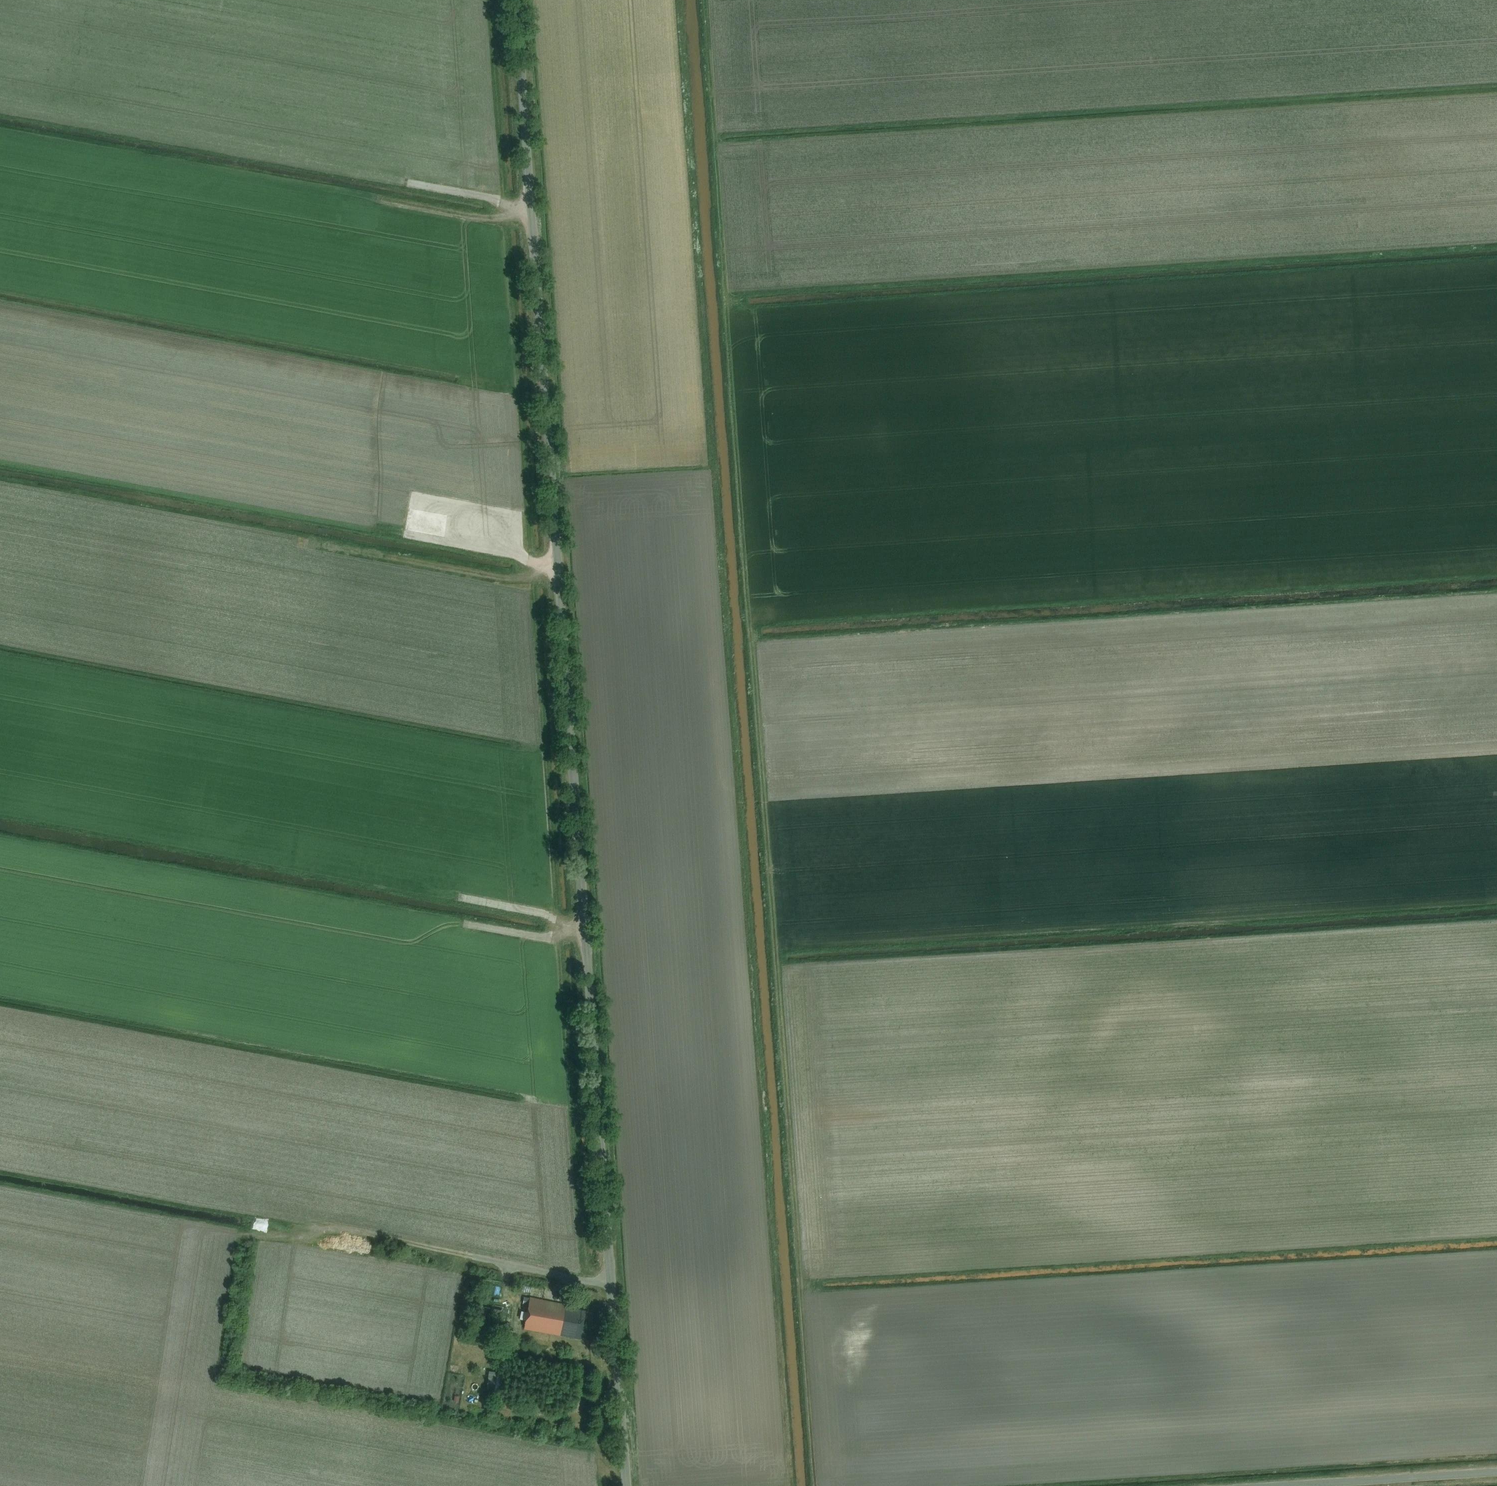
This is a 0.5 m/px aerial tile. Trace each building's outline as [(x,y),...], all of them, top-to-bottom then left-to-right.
[(580,1340),(586,1311),(573,1309),(573,1308),(566,1306),(566,1305),(530,1298),(524,1329),(580,1340)] [(494,1322),(507,1325),(510,1310),(497,1307),(494,1322)]
